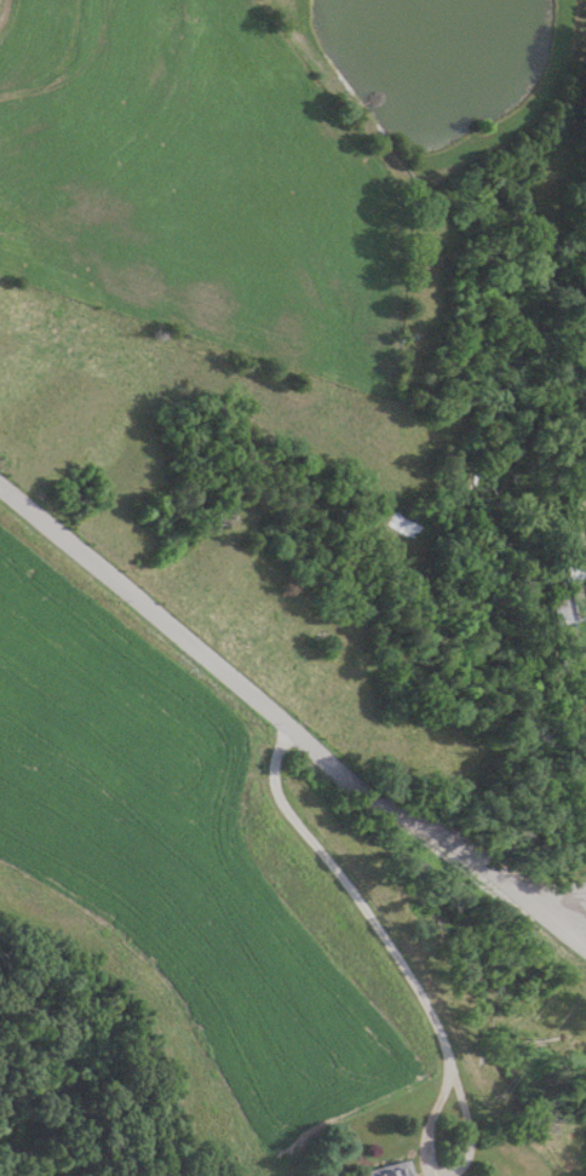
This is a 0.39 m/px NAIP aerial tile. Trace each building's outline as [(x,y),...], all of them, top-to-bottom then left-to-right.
[(585,619),(585,577),(549,583),(556,624),(585,619)] [(367,1175),(416,1175),(410,1160),(367,1175)]
